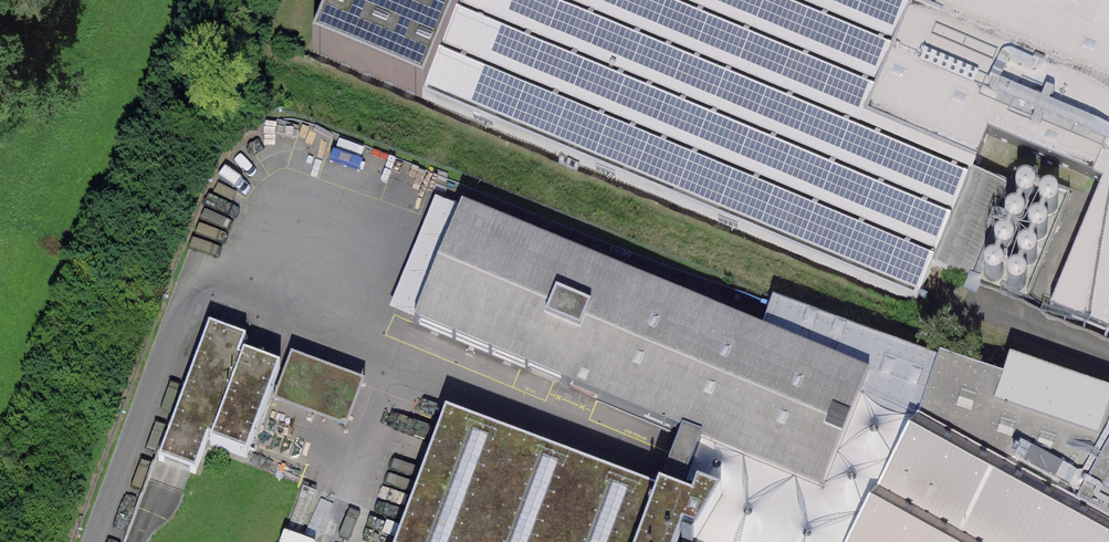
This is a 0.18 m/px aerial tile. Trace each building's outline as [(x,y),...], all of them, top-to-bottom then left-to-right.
[(308,49),(920,306),(991,136),(883,91),(921,0),(329,0),(308,49)] [(883,91),(1107,178),(1054,309),(1108,333),(1108,0),(924,0),(883,91)] [(888,352),(455,173),(403,298),(837,476),(888,352)] [(240,351),(237,350),(244,331),(209,318),(160,452),(195,465),(208,428),(212,429),(210,434),(245,446),(278,355),(244,342),(240,351)] [(292,349),(275,394),(346,421),(363,375),(292,349)] [(697,501),(428,396),(370,541),(680,541),(697,501)] [(849,541),(1108,541),(1108,495),(930,396),(849,541)]
